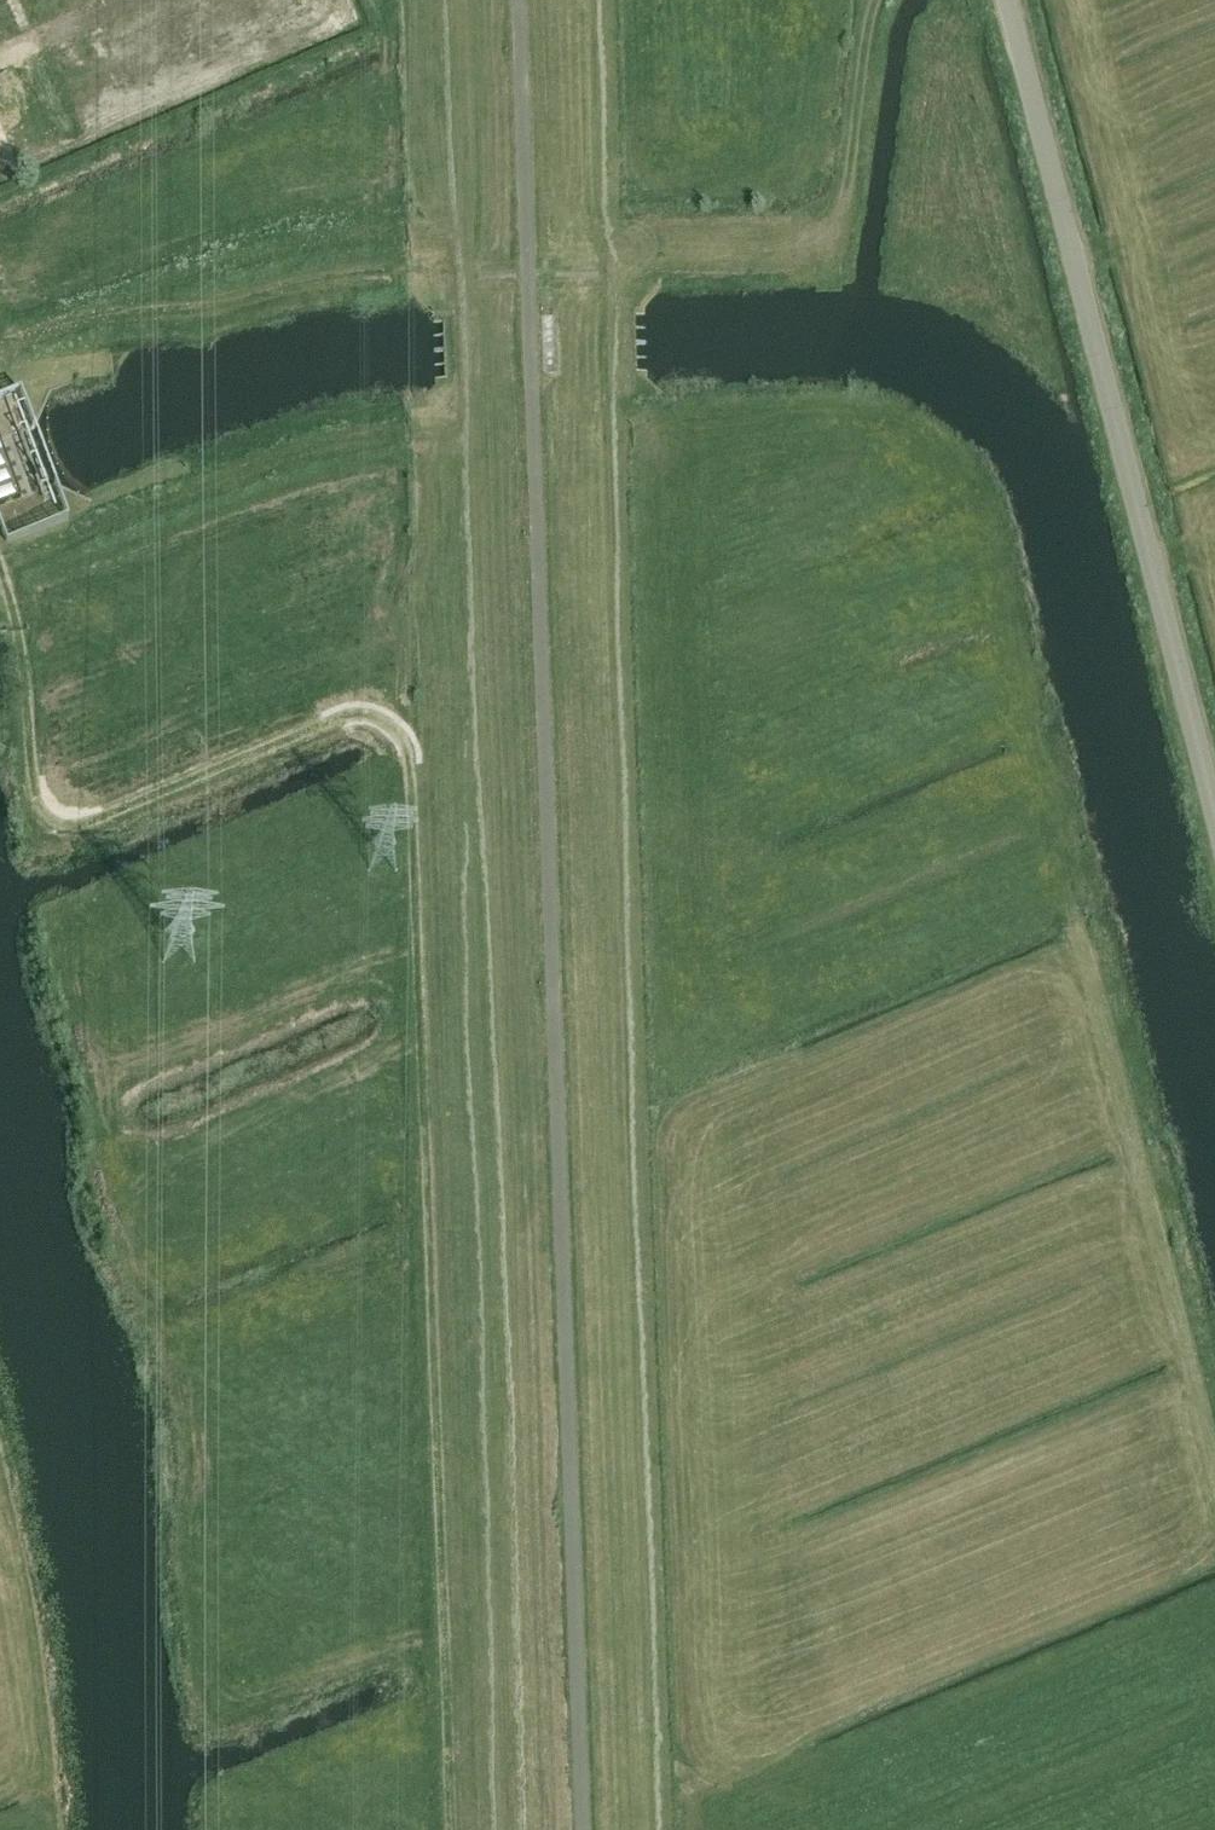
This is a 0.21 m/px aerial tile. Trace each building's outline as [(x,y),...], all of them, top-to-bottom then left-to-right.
[(20,498),(0,446),(0,506),(20,498)]
